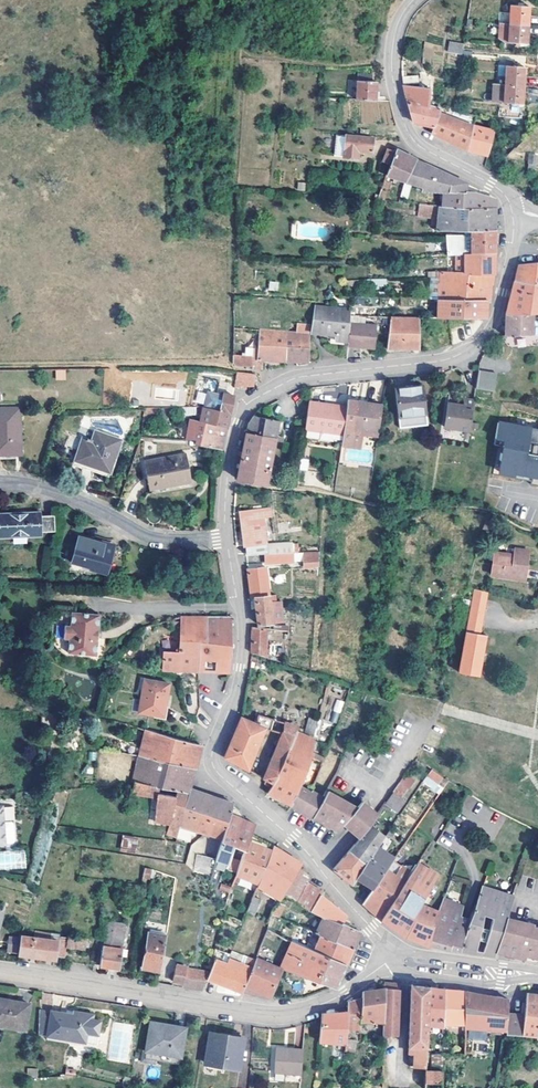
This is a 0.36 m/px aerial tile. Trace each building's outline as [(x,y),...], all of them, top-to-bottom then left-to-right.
[(511,5),(509,23),(527,25),(529,7),(511,5)] [(526,44),(527,25),(509,23),(500,22),(499,38),(503,42),(526,44)] [(447,51),(461,54),(463,44),(449,41),(447,51)] [(473,52),(463,50),(462,58),(472,60),(473,52)] [(523,85),(524,67),(518,66),(518,62),(514,62),(514,66),(512,66),(513,59),(507,59),(505,84),(523,85)] [(357,82),(371,83),(372,75),(358,75),(357,82)] [(357,82),(357,100),(376,100),(376,83),(371,83),(357,82)] [(505,84),(492,82),(491,101),(503,102),(521,104),(523,85),(505,84)] [(442,108),(441,108),(430,106),(431,87),(404,85),(410,108),(414,122),(426,124),(435,126),(436,127),(440,113),(441,113),(442,108)] [(435,126),(432,133),(432,134),(456,144),(458,146),(469,151),(474,126),(476,115),(454,110),(451,118),(441,113),(440,113),(436,127),(435,126)] [(496,130),(474,126),(469,151),(479,153),(489,155),(496,130)] [(373,152),(374,138),(347,136),(346,146),(340,145),(339,157),(358,159),(359,151),(373,152)] [(387,175),(396,152),(388,148),(378,172),(386,174),(387,175)] [(406,182),(418,160),(407,154),(398,150),(397,149),(396,152),(387,175),(405,181),(406,182)] [(527,154),(528,167),(537,166),(537,153),(527,154)] [(437,170),(418,160),(406,182),(405,181),(404,186),(409,187),(411,183),(418,185),(416,190),(422,191),(434,192),(444,192),(444,191),(465,193),(465,192),(466,183),(437,170)] [(388,189),(391,183),(384,181),(382,187),(388,189)] [(381,190),(378,195),(377,198),(384,200),(387,192),(381,190)] [(496,208),(496,209),(498,209),(499,208),(497,207),(495,200),(476,194),(465,192),(465,193),(444,191),(444,192),(442,205),(458,206),(496,208)] [(496,208),(458,206),(442,205),(438,204),(432,204),(419,202),(416,223),(422,224),(430,225),(429,231),(437,232),(437,230),(446,231),(447,235),(446,237),(465,237),(465,235),(466,235),(467,230),(473,230),(496,230),(496,218),(496,209),(496,208)] [(290,235),(324,240),(326,226),(292,222),(290,235)] [(422,224),(416,223),(406,222),(405,229),(421,230),(422,224)] [(496,230),(473,230),(472,247),(465,247),(465,237),(446,237),(447,255),(455,255),(467,254),(472,253),(472,252),(496,253),(496,246),(496,243),(496,230)] [(496,253),(472,252),(472,253),(467,254),(467,264),(468,274),(495,275),(495,262),(496,253)] [(455,255),(447,255),(447,264),(456,264),(455,255)] [(520,265),(518,271),(510,305),(508,314),(533,313),(533,314),(537,314),(537,263),(520,265)] [(447,273),(468,274),(467,264),(456,264),(447,264),(447,272),(447,273)] [(495,275),(468,274),(447,273),(447,272),(436,271),(436,278),(440,278),(440,282),(439,282),(439,298),(487,299),(487,297),(490,297),(491,289),(491,285),(493,285),(495,275)] [(277,291),(278,282),(269,280),(268,289),(277,291)] [(438,317),(449,318),(486,318),(486,319),(487,309),(487,299),(439,298),(438,317)] [(312,324),(311,331),(335,333),(334,339),(349,340),(350,322),(351,315),(351,309),(315,306),(312,324)] [(379,316),(420,317),(427,317),(428,313),(428,309),(379,308),(379,316)] [(506,335),(505,336),(532,335),(533,314),(533,313),(508,314),(507,313),(506,335)] [(420,349),(420,317),(379,316),(377,331),(389,333),(387,348),(404,348),(420,349)] [(287,332),(285,360),(297,361),(309,361),(311,333),(311,331),(312,324),(298,322),(297,327),(292,327),(292,332),(287,332)] [(378,324),(350,322),(349,340),(348,347),(363,348),(376,349),(377,331),(378,324)] [(253,368),(262,369),(263,360),(276,360),(285,360),(287,332),(260,329),(259,342),(253,342),(252,353),(252,357),(233,356),(233,362),(238,365),(252,365),(252,366),(253,368)] [(509,371),(510,358),(481,357),(480,369),(509,371)] [(55,380),(65,380),(66,369),(55,369),(55,380)] [(497,373),(479,370),(477,388),(494,390),(497,373)] [(256,373),(237,372),(235,386),(255,388),(256,373)] [(427,422),(423,384),(409,385),(397,386),(400,425),(427,422)] [(231,411),(234,396),(208,390),(201,421),(200,422),(227,428),(231,411)] [(379,430),(383,402),(366,400),(349,398),(348,404),(344,436),(343,439),(361,441),(363,431),(363,427),(379,430)] [(471,431),(475,400),(464,399),(463,405),(449,403),(445,427),(471,431)] [(344,436),(348,404),(329,402),(309,400),(306,427),(320,429),(319,436),(334,438),(334,435),(344,436)] [(82,426),(97,431),(94,441),(83,437),(76,461),(111,472),(121,439),(128,442),(133,428),(129,419),(120,416),(94,416),(93,418),(86,416),(82,426)] [(276,441),(284,442),(284,437),(277,436),(279,421),(255,416),(249,424),(248,429),(246,429),(245,431),(248,431),(247,433),(276,439),(276,441)] [(190,430),(198,432),(196,444),(223,450),(225,438),(227,428),(200,422),(201,421),(192,419),(190,430)] [(21,420),(0,420),(0,454),(22,453),(21,420)] [(495,436),(501,437),(500,443),(503,447),(502,451),(499,451),(498,457),(499,461),(498,470),(509,472),(510,469),(531,472),(530,479),(529,482),(537,484),(537,434),(535,433),(536,429),(536,427),(525,425),(525,423),(507,420),(507,422),(498,421),(495,436)] [(238,479),(268,485),(276,442),(283,443),(284,442),(276,441),(276,439),(247,433),(243,451),(238,479)] [(193,482),(187,453),(146,461),(151,489),(193,482)] [(302,456),(301,468),(308,469),(310,457),(302,456)] [(510,469),(509,472),(512,472),(511,475),(530,479),(531,472),(510,469)] [(267,554),(294,553),(294,544),(267,545),(264,517),(274,516),(273,507),(263,508),(263,510),(247,512),(248,517),(242,518),(245,538),(245,546),(247,546),(248,555),(267,554)] [(42,511),(0,512),(0,536),(42,534),(42,529),(42,516),(42,511)] [(42,516),(42,529),(55,529),(55,516),(42,516)] [(106,572),(114,546),(80,537),(73,562),(106,572)] [(530,551),(515,549),(514,555),(495,551),(491,574),(526,579),(530,551)] [(267,554),(267,563),(294,562),(294,553),(267,554)] [(319,565),(319,557),(296,558),(296,566),(305,566),(311,566),(311,571),(318,571),(318,566),(319,565)] [(255,568),(248,569),(249,575),(252,598),(256,598),(270,596),(266,567),(259,568),(255,568)] [(475,589),(473,599),(486,602),(488,592),(475,589)] [(259,625),(283,622),(281,607),(287,607),(286,601),(270,601),(270,596),(256,598),(258,612),(259,625)] [(480,634),(486,602),(473,599),(468,629),(471,630),(471,633),(480,634)] [(101,654),(103,613),(75,612),(74,626),(68,625),(68,639),(73,639),(73,653),(101,654)] [(201,629),(198,671),(231,672),(231,659),(232,648),(235,648),(235,644),(232,644),(232,626),(234,625),(235,624),(232,623),(233,615),(231,615),(231,617),(208,617),(207,625),(203,625),(203,629),(201,629)] [(172,670),(198,671),(201,629),(203,629),(203,625),(207,625),(208,617),(186,616),(183,616),(181,648),(179,648),(177,650),(177,652),(165,651),(164,670),(172,670)] [(268,629),(253,627),(253,644),(252,653),(267,657),(268,629)] [(283,628),(269,628),(269,641),(283,641),(283,628)] [(471,630),(468,629),(460,672),(479,676),(487,636),(480,634),(471,633),(471,630)] [(164,717),(170,684),(146,680),(140,712),(164,717)] [(336,699),(333,711),(341,713),(343,701),(336,699)] [(75,725),(76,715),(65,715),(65,725),(75,725)] [(225,757),(248,770),(264,728),(256,724),(242,718),(225,757)] [(315,735),(317,720),(306,720),(305,734),(315,735)] [(297,732),(299,729),(300,727),(286,722),(282,734),(270,766),(264,779),(265,780),(264,782),(264,784),(265,784),(266,785),(267,786),(268,786),(269,786),(270,787),(271,786),(273,784),(274,784),(297,732)] [(136,736),(138,727),(126,723),(123,732),(136,736)] [(200,753),(201,745),(161,734),(161,735),(146,730),(140,756),(140,757),(196,769),(198,761),(200,753)] [(274,784),(273,784),(268,793),(278,798),(292,806),(301,784),(302,784),(309,766),(320,772),(325,759),(322,757),(320,760),(315,758),(312,757),(313,749),(314,739),(297,732),(274,784)] [(325,759),(320,772),(312,790),(302,784),(301,784),(292,806),(304,813),(313,819),(314,817),(327,795),(340,773),(345,756),(344,755),(329,748),(325,759)] [(161,787),(177,792),(190,795),(192,790),(191,790),(193,779),(195,772),(196,769),(140,757),(135,778),(134,781),(161,787)] [(433,769),(428,775),(440,783),(444,777),(433,769)] [(444,787),(448,781),(444,777),(440,783),(444,787)] [(134,783),(133,787),(132,794),(158,797),(155,821),(169,823),(167,833),(176,836),(181,824),(190,795),(177,792),(176,798),(159,793),(161,787),(134,781),(134,783)] [(181,824),(193,828),(204,794),(196,792),(192,790),(190,795),(181,824)] [(394,793),(386,803),(400,812),(407,802),(394,793)] [(204,794),(193,828),(207,833),(216,798),(205,795),(204,794)] [(343,825),(352,831),(371,810),(361,804),(357,810),(338,797),(335,800),(327,795),(314,817),(320,821),(338,832),(343,825)] [(223,838),(230,814),(232,805),(233,805),(233,804),(223,801),(216,798),(207,833),(223,838)] [(0,806),(0,845),(6,845),(6,844),(13,843),(16,841),(15,824),(12,822),(5,823),(4,806),(0,806)] [(371,810),(352,831),(356,834),(360,837),(371,825),(377,817),(378,815),(374,812),(371,810)] [(230,814),(223,838),(217,859),(229,863),(234,846),(240,848),(245,850),(252,833),(252,831),(253,831),(256,824),(248,821),(230,814)] [(371,825),(360,837),(348,852),(344,856),(351,862),(358,853),(368,861),(378,846),(379,844),(380,845),(386,837),(371,825)] [(240,848),(239,852),(244,854),(238,870),(235,868),(234,871),(234,872),(237,873),(236,874),(259,883),(275,847),(264,841),(252,833),(245,850),(240,848)] [(120,849),(136,852),(138,838),(123,835),(120,849)] [(435,847),(443,854),(447,847),(439,841),(435,847)] [(375,887),(394,857),(378,846),(368,861),(358,877),(367,882),(375,887)] [(300,867),(300,868),(302,864),(293,859),(275,847),(259,883),(283,896),(284,895),(283,894),(300,867)] [(443,854),(434,874),(448,880),(459,855),(447,847),(443,854)] [(25,868),(25,850),(0,852),(0,870),(25,868)] [(370,909),(381,918),(405,877),(416,863),(398,851),(394,857),(375,887),(367,900),(364,904),(370,909)] [(192,871),(210,876),(214,858),(197,853),(192,871)] [(358,877),(368,861),(358,853),(351,862),(344,856),(334,869),(347,879),(352,884),(353,885),(358,877)] [(312,877),(300,868),(300,867),(283,894),(284,895),(297,902),(310,878),(311,878),(312,877)] [(142,878),(150,880),(152,869),(145,868),(142,878)] [(432,946),(443,901),(445,893),(422,883),(405,877),(381,918),(388,923),(405,936),(419,941),(432,946)] [(314,880),(311,878),(310,878),(297,902),(307,907),(307,908),(311,910),(322,896),(324,893),(317,888),(311,885),(314,880)] [(461,952),(475,954),(488,917),(497,920),(483,955),(495,957),(496,951),(495,951),(506,917),(513,895),(483,886),(473,917),(462,948),(461,952)] [(254,897),(247,913),(256,916),(262,900),(254,896),(253,897),(254,897)] [(311,910),(324,917),(341,925),(342,923),(343,923),(348,917),(333,905),(322,896),(311,910)] [(443,901),(432,946),(443,949),(450,950),(451,950),(459,913),(460,905),(443,901)] [(274,915),(279,917),(283,907),(278,905),(274,915)] [(473,917),(459,913),(451,950),(453,950),(454,946),(462,948),(473,917)] [(341,925),(324,917),(317,933),(353,949),(360,932),(350,927),(343,923),(342,923),(341,925)] [(506,917),(495,951),(496,951),(506,954),(527,959),(527,955),(537,957),(537,927),(533,926),(533,924),(506,917)] [(111,940),(115,922),(109,921),(105,946),(110,947),(111,940)] [(126,923),(115,922),(111,940),(122,942),(124,935),(127,935),(128,930),(125,929),(126,923)] [(319,939),(314,950),(347,965),(350,957),(353,949),(317,933),(299,925),(292,941),(308,948),(313,936),(319,939)] [(161,970),(166,937),(148,934),(142,967),(161,970)] [(21,936),(17,955),(56,960),(57,955),(63,956),(65,942),(21,936)] [(85,949),(86,938),(69,936),(68,947),(85,949)] [(110,947),(121,948),(122,942),(111,940),(110,947)] [(314,950),(308,948),(292,941),(280,969),(283,970),(329,986),(337,989),(341,978),(347,965),(314,950)] [(110,947),(105,946),(103,946),(100,965),(120,968),(122,957),(124,949),(121,948),(110,947)] [(216,960),(208,978),(243,992),(246,985),(252,968),(229,958),(226,963),(216,960)] [(252,968),(246,985),(270,994),(280,969),(255,960),(252,968)] [(193,971),(193,969),(177,965),(174,981),(186,984),(185,987),(193,989),(204,991),(208,975),(193,971)] [(400,984),(385,982),(385,989),(386,988),(384,1021),(384,1036),(398,1037),(400,984)] [(269,997),(270,994),(246,985),(243,992),(256,994),(269,997)] [(420,987),(412,986),(409,1047),(411,1062),(411,1067),(426,1068),(428,1026),(429,988),(420,987)] [(362,1022),(384,1021),(386,988),(385,989),(373,990),(363,992),(363,999),(354,1001),(349,1003),(348,1012),(349,1011),(348,1028),(361,1029),(362,1022)] [(444,1023),(445,990),(446,990),(446,989),(435,988),(432,988),(429,988),(428,1026),(444,1027),(445,1027),(445,1024),(444,1023)] [(462,1028),(465,1029),(465,992),(453,991),(446,990),(445,990),(444,1023),(445,1024),(462,1024),(462,1028)] [(465,1029),(506,1032),(508,1014),(509,1000),(499,998),(475,994),(465,992),(465,1029)] [(508,1014),(506,1032),(506,1034),(507,1035),(528,1037),(537,1037),(537,1032),(537,995),(527,994),(525,1016),(518,1015),(514,1014),(508,1014)] [(30,1002),(0,998),(0,1025),(25,1028),(30,1002)] [(79,1014),(72,1013),(52,1010),(40,1007),(39,1033),(47,1035),(85,1041),(91,1019),(88,1018),(88,1016),(87,1016),(88,1012),(79,1010),(79,1014)] [(348,1028),(349,1011),(348,1012),(335,1012),(323,1013),(319,1042),(339,1043),(346,1044),(348,1028)] [(99,1020),(91,1019),(85,1041),(95,1043),(99,1020)] [(181,1056),(185,1028),(151,1022),(147,1051),(144,1050),(142,1063),(150,1064),(150,1060),(180,1065),(181,1056)] [(239,1069),(243,1038),(210,1033),(206,1063),(239,1069)] [(344,1061),(346,1044),(339,1043),(336,1047),(336,1058),(335,1060),(344,1061)] [(275,1071),(276,1071),(285,1072),(304,1073),(304,1050),(276,1048),(275,1071)] [(443,1071),(442,1071),(443,1053),(443,1052),(442,1052),(432,1052),(432,1072),(426,1072),(425,1087),(442,1087),(443,1071)] [(276,1071),(275,1081),(285,1081),(285,1072),(276,1071)]
